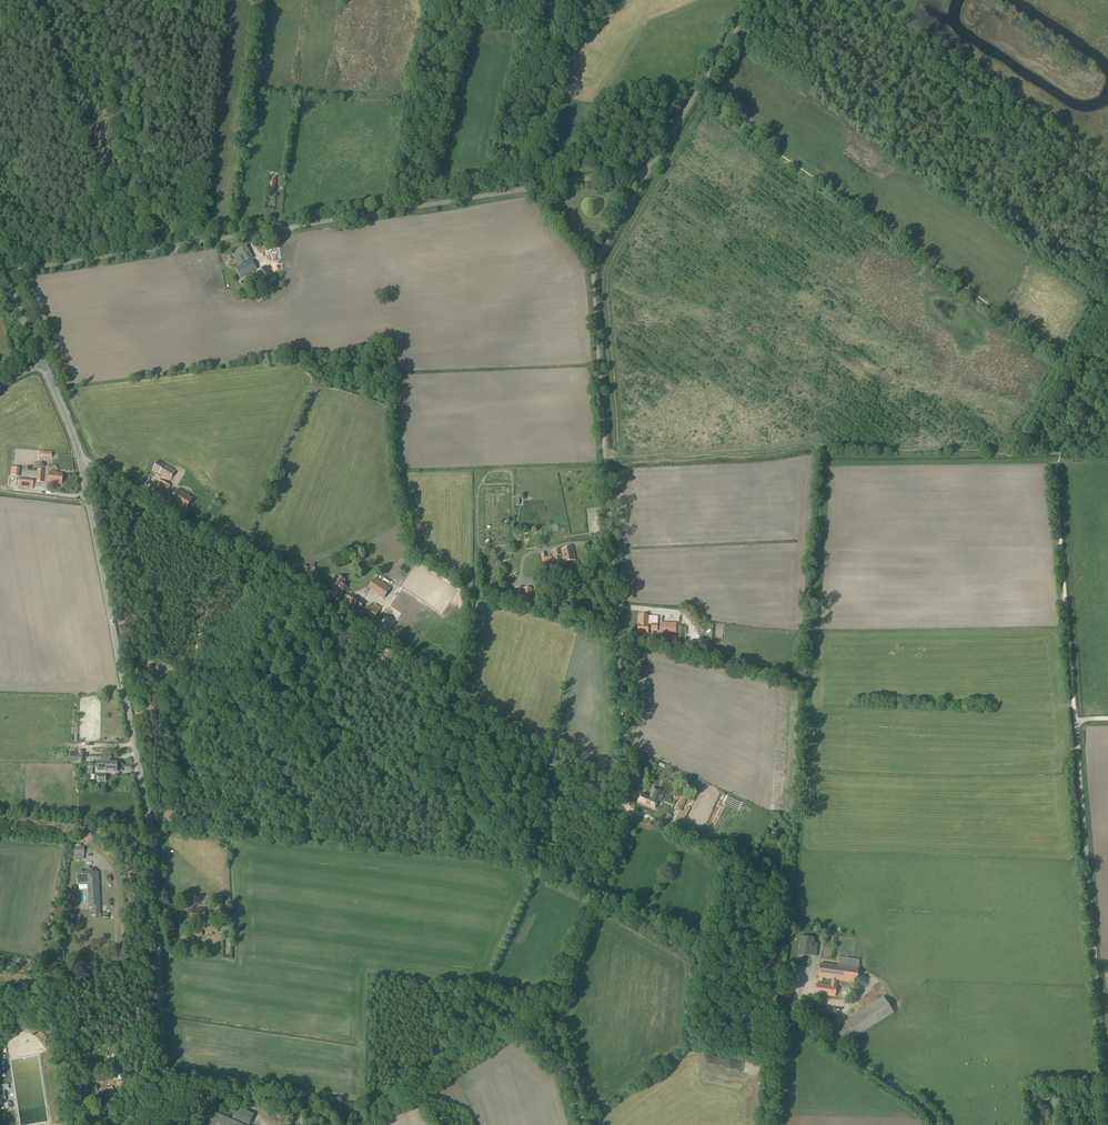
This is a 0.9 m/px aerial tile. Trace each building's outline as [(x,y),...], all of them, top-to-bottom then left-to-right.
[(240,279),(256,270),(251,260),(235,269),(240,279)] [(266,265),(263,266),(256,272),(265,284),(272,279),(275,277),(266,265)] [(170,481),(175,470),(158,460),(153,471),(170,481)] [(13,467),(12,476),(21,476),(21,467),(13,467)] [(61,484),(62,474),(57,473),(57,472),(49,471),(48,483),(61,484)] [(32,487),(33,480),(18,478),(17,485),(32,487)] [(163,498),(169,486),(160,481),(154,493),(163,498)] [(188,495),(190,491),(186,488),(183,493),(178,490),(171,502),(180,507),(185,510),(192,498),(188,495)] [(563,563),(575,560),(573,547),(552,552),(554,561),(562,559),(563,563)] [(312,576),(314,573),(317,570),(313,566),(310,569),(307,572),(312,576)] [(335,589),(333,593),(341,598),(347,588),(342,585),(346,580),(339,575),(338,576),(336,575),(333,580),(335,581),(331,587),(335,589)] [(390,588),(376,577),(369,587),(384,597),(390,588)] [(531,599),(532,588),(515,588),(515,598),(531,599)] [(359,610),(360,609),(365,602),(355,596),(349,603),(359,610)] [(373,620),(379,611),(370,604),(364,613),(373,620)] [(638,624),(638,634),(648,634),(648,630),(648,625),(648,621),(648,616),(639,616),(639,624),(638,624)] [(648,625),(648,630),(651,631),(657,632),(658,621),(648,621),(648,625)] [(98,761),(98,769),(106,770),(106,771),(117,772),(117,761),(111,761),(111,757),(102,757),(102,761),(98,761)] [(660,793),(653,789),(650,795),(641,791),(637,799),(652,807),(660,793)] [(681,811),(687,798),(676,793),(673,799),(677,801),(678,799),(680,800),(675,809),(680,811),(672,826),(678,830),(687,814),(681,811)] [(668,824),(672,817),(667,814),(663,821),(668,824)] [(75,855),(84,855),(84,847),(74,847),(75,855)] [(100,915),(98,872),(77,873),(77,885),(88,884),(89,907),(93,907),(93,912),(93,915),(100,915)] [(222,895),(210,895),(210,904),(216,903),(217,912),(223,912),(222,895)] [(205,921),(205,908),(196,908),(196,910),(191,910),(192,920),(197,920),(197,922),(205,921)] [(207,934),(218,933),(218,925),(206,926),(207,934)] [(801,938),(799,955),(800,955),(800,953),(811,954),(811,956),(815,956),(817,946),(814,946),(814,944),(813,944),(814,939),(801,938)] [(857,983),(860,961),(839,958),(838,967),(820,964),(816,994),(836,997),(838,980),(857,983)] [(571,1002),(573,997),(567,994),(561,1006),(565,1008),(568,1001),(571,1002)] [(883,998),(836,1029),(843,1040),(891,1010),(883,998)] [(836,1021),(837,1010),(817,1007),(817,1009),(806,1008),(806,1014),(816,1015),(816,1019),(836,1021)] [(6,1100),(4,1090),(9,1089),(8,1084),(1,1085),(3,1094),(0,1095),(0,1096),(1,1100),(6,1100)] [(98,1092),(97,1085),(83,1087),(86,1103),(98,1101),(98,1099),(114,1097),(113,1090),(98,1092)] [(342,1111),(338,1102),(329,1105),(330,1109),(332,1109),(334,1114),(342,1111)] [(254,1114),(239,1108),(234,1119),(248,1124),(249,1124),(254,1114)] [(214,1113),(209,1124),(242,1124),(214,1113)]
